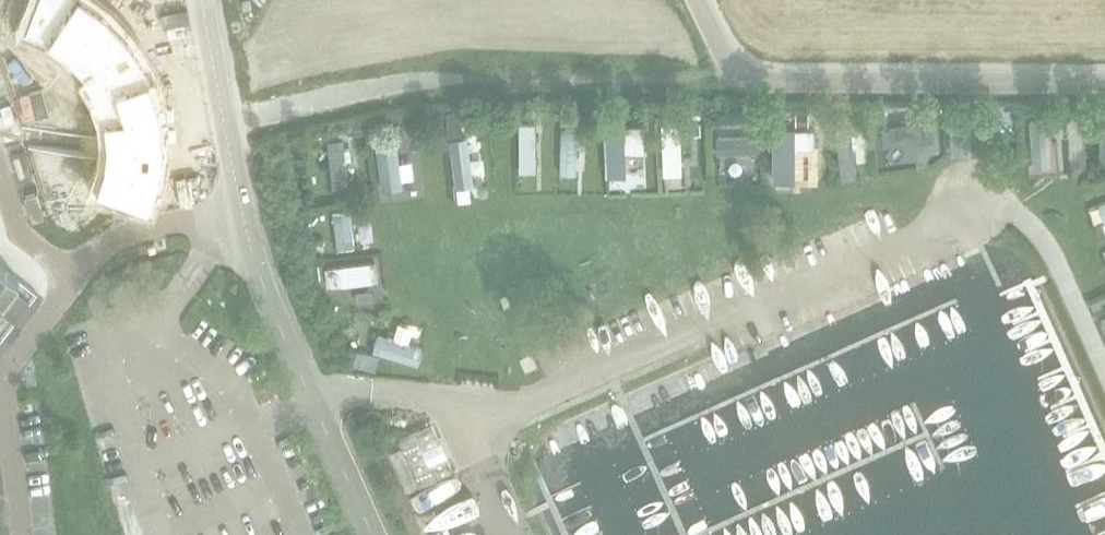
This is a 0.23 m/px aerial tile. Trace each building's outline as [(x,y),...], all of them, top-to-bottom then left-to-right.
[(24,28),(47,37),(67,51),(84,68),(96,89),(104,112),(106,136),(104,157),(95,180),(149,199),(162,162),(160,162),(162,143),(164,144),(160,107),(162,107),(150,72),(152,72),(133,40),(134,39),(109,13),(110,11),(93,0),(35,0),(24,28)] [(888,104),(875,106),(876,118),(890,117),(888,104)] [(674,107),(655,108),(656,121),(674,120),(674,107)] [(531,109),(517,109),(517,119),(531,119),(531,109)] [(991,111),(982,110),(982,120),(991,120),(991,111)] [(1086,112),(1073,111),(1073,121),(1086,121),(1086,112)] [(458,112),(444,113),(447,136),(461,134),(458,112)] [(893,130),(938,124),(937,114),(891,119),(893,130)] [(1066,115),(1054,116),(1055,126),(1066,125),(1066,115)] [(790,120),(778,120),(778,134),(790,134),(790,120)] [(365,121),(353,122),(354,132),(366,131),(365,121)] [(641,123),(628,123),(628,132),(641,132),(641,123)] [(699,123),(687,124),(687,135),(700,134),(699,123)] [(755,123),(744,123),(744,134),(755,134),(755,123)] [(849,123),(836,124),(837,135),(850,134),(849,123)] [(387,156),(405,152),(399,126),(381,130),(387,156)] [(429,126),(411,127),(413,141),(430,139),(429,126)] [(22,312),(29,302),(12,288),(19,279),(0,264),(0,295),(22,312)] [(322,264),(311,265),(312,280),(323,278),(322,264)] [(22,312),(0,295),(0,311),(14,322),(22,312)] [(358,348),(354,364),(375,369),(379,353),(358,348)] [(432,426),(399,441),(419,485),(452,471),(444,454),(443,455),(437,441),(438,441),(432,426)]
